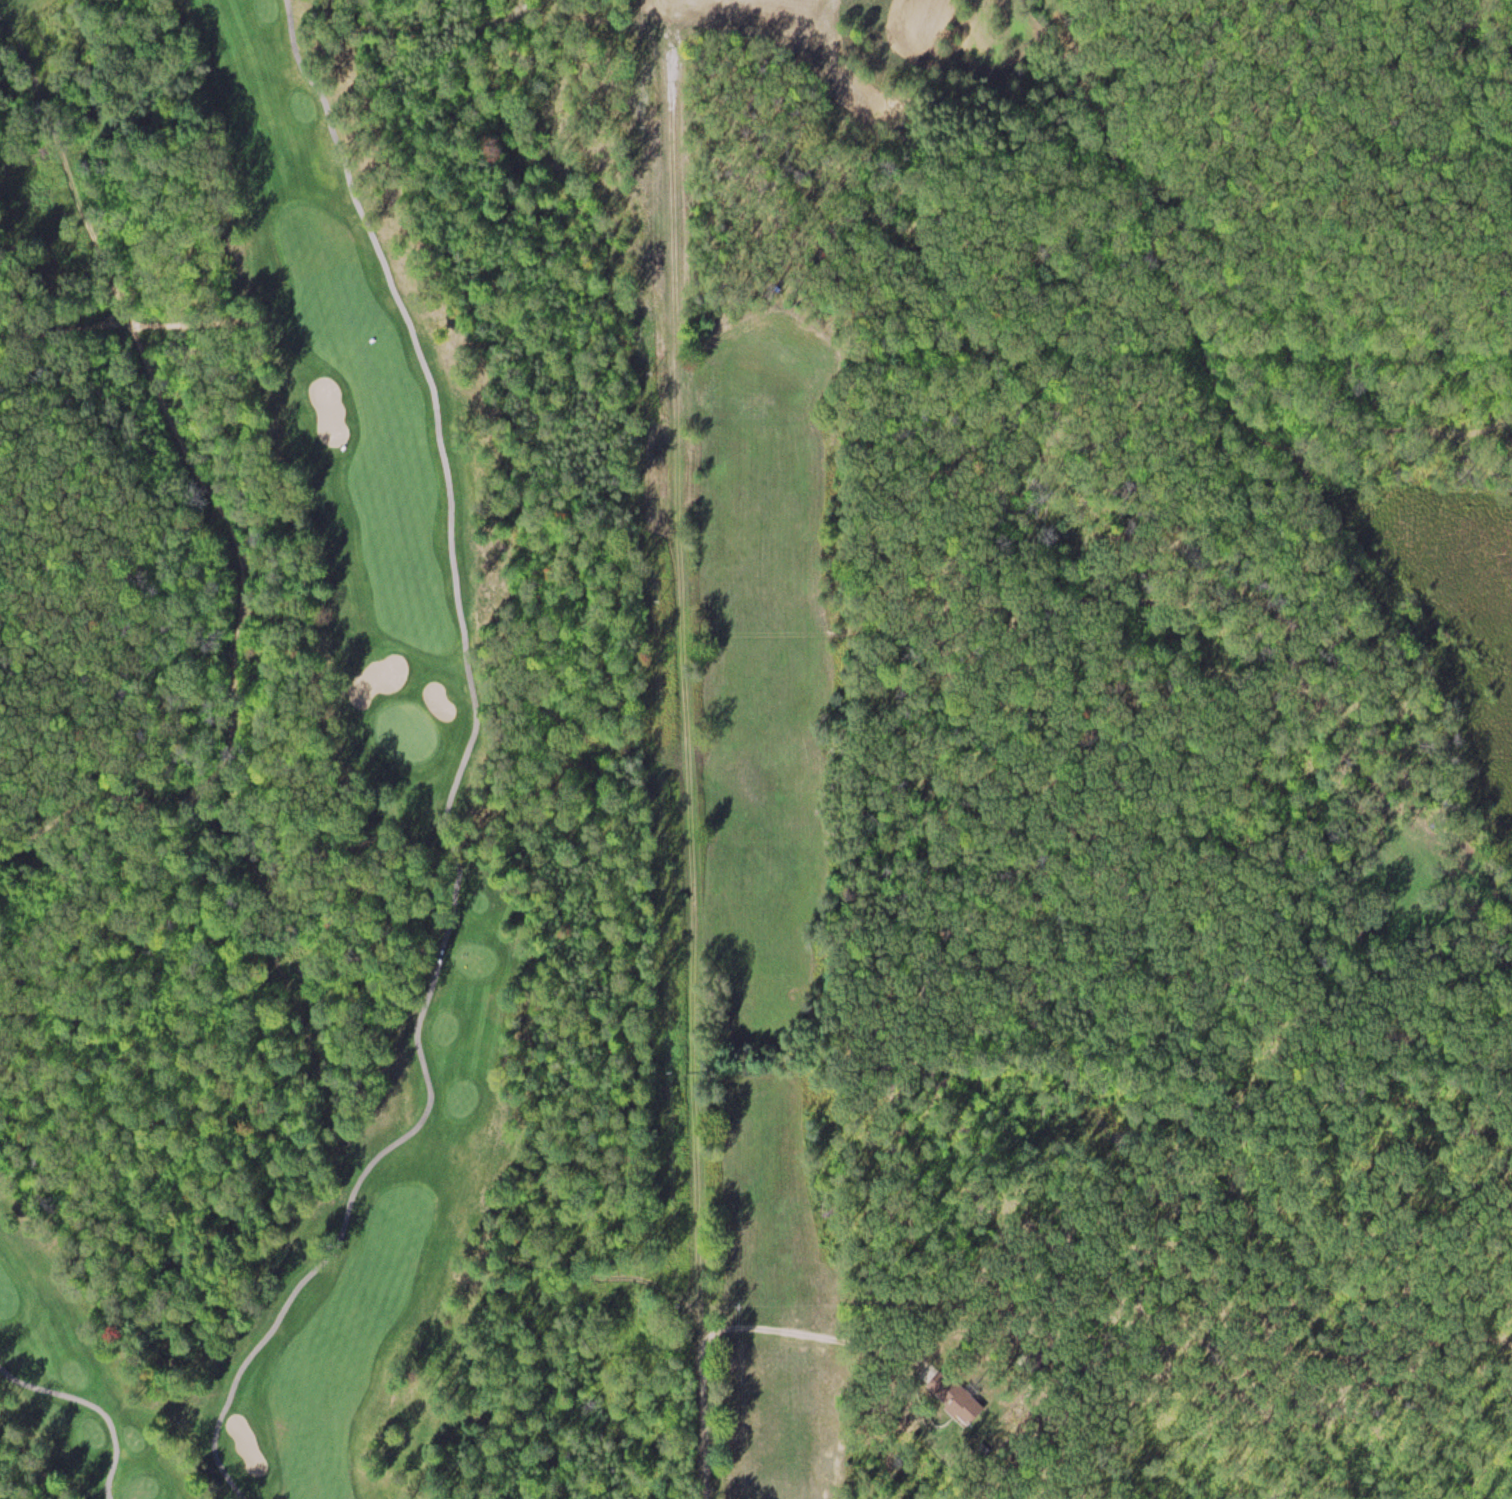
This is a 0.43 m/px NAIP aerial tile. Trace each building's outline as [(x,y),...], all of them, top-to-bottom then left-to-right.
[(984,1412),(945,1370),(927,1386),(966,1428),(984,1412)]
